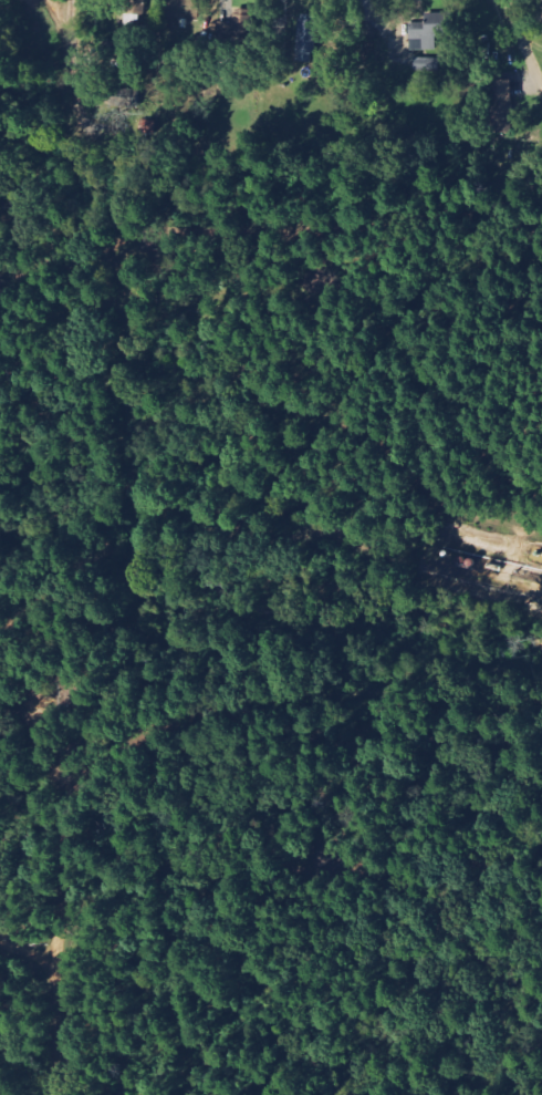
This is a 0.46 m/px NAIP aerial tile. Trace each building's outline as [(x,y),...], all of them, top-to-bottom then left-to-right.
[(455,14),(426,15),(426,24),(410,25),(411,52),(437,51),(437,37),(456,36),(455,14)] [(251,50),(252,16),(233,16),(232,50),(251,50)] [(315,64),(317,20),(300,19),(298,63),(315,64)] [(513,81),(492,82),(492,107),(487,107),(487,118),(500,118),(500,125),(513,124),(513,81)]
